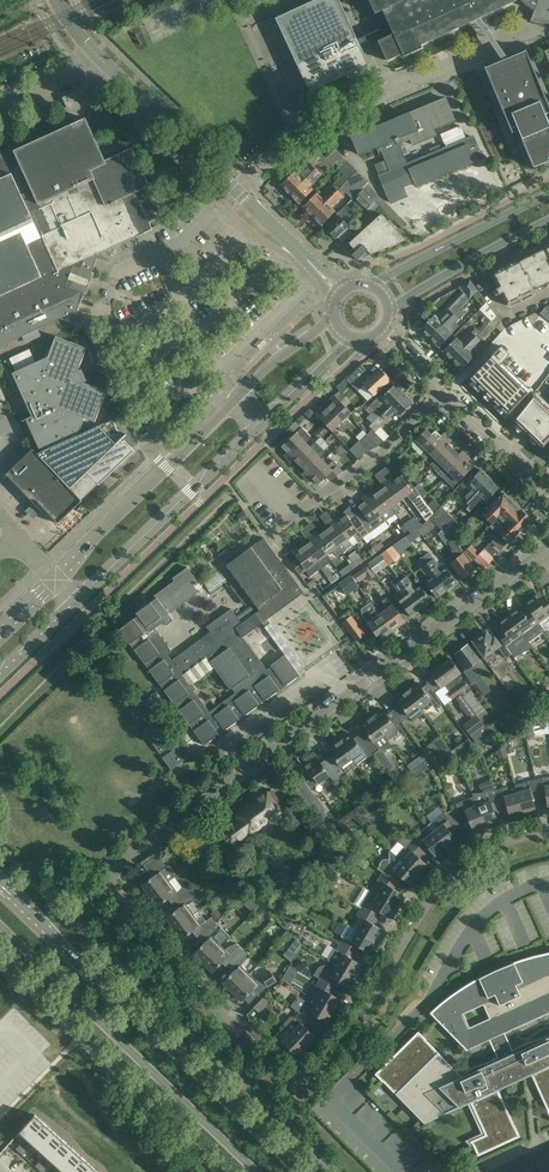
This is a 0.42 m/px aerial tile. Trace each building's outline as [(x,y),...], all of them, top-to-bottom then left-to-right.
[(339,0),(315,0),(275,18),(310,93),(319,88),(369,65),(363,51),(360,46),(358,41),(339,0)] [(375,14),(382,10),(393,34),(378,41),(387,61),(403,54),(404,57),(422,48),(421,45),(475,20),(480,18),(517,1),(517,0),(369,0),(375,14)] [(520,0),(522,2),(524,4),(526,6),(529,8),(532,9),(535,10),(531,20),(530,21),(534,22),(537,23),(541,23),(545,24),(548,24),(548,0),(520,0)] [(481,22),(475,24),(502,63),(508,61),(481,22)] [(390,32),(388,27),(358,41),(360,46),(390,32)] [(527,53),(526,53),(526,54),(508,61),(505,62),(502,63),(487,70),(486,70),(485,70),(486,73),(487,73),(510,127),(509,127),(510,130),(512,130),(511,129),(516,127),(531,161),(532,165),(533,164),(548,157),(548,123),(545,115),(548,113),(548,107),(528,56),(528,55),(527,53)] [(78,103),(73,92),(62,98),(67,108),(78,103)] [(446,99),(352,138),(359,154),(380,145),(387,161),(375,165),(380,176),(379,176),(390,203),(407,196),(403,186),(414,182),(416,186),(475,161),(471,152),(479,149),(473,137),(470,138),(464,125),(444,133),(450,146),(406,165),(397,144),(410,138),(413,145),(436,135),(433,129),(455,120),(446,99)] [(2,345),(8,348),(9,344),(10,342),(61,319),(72,323),(73,323),(81,300),(84,293),(82,292),(89,272),(92,272),(94,266),(98,256),(97,254),(123,242),(122,240),(124,239),(134,234),(135,237),(152,229),(151,228),(135,192),(138,191),(149,186),(132,149),(105,161),(85,118),(74,124),(22,148),(19,149),(15,151),(13,146),(12,146),(1,151),(0,151),(0,346),(2,345)] [(302,183),(290,194),(299,203),(308,195),(312,190),(308,187),(322,173),(323,173),(329,167),(331,167),(335,163),(338,160),(343,165),(347,161),(336,149),(335,151),(334,152),(326,159),(316,169),(302,183)] [(294,172),(281,185),(290,194),(302,183),(316,169),(326,159),(317,150),(306,161),(309,164),(298,176),(294,172)] [(312,198),(303,207),(312,215),(337,191),(344,184),(357,171),(347,161),(343,165),(339,168),(338,169),(344,174),(320,197),(316,193),(312,198)] [(357,171),(344,184),(356,195),(362,189),(363,188),(367,184),(369,182),(357,171)] [(363,189),(354,198),(367,209),(375,202),(375,201),(363,189)] [(342,196),(342,195),(337,191),(312,215),(322,225),(335,212),(331,208),(342,196)] [(338,216),(326,228),(335,238),(337,237),(342,243),(353,232),(348,227),(343,221),(353,212),(347,204),(336,214),(338,216)] [(406,240),(381,214),(349,243),(356,251),(352,255),(357,261),(367,251),(371,255),(406,240)] [(397,214),(393,218),(403,229),(405,228),(408,224),(397,214)] [(440,224),(431,228),(434,232),(434,233),(442,228),(440,224)] [(545,246),(546,248),(532,255),(547,284),(548,283),(548,244),(545,246)] [(532,255),(519,261),(518,260),(505,267),(521,299),(534,292),(534,291),(547,284),(532,255)] [(521,299),(505,267),(491,274),(498,288),(493,290),(496,297),(501,294),(507,306),(521,299)] [(476,290),(470,281),(460,287),(468,298),(476,290)] [(486,303),(476,314),(487,324),(495,316),(495,315),(486,303)] [(461,316),(465,312),(460,307),(454,314),(451,317),(430,337),(429,338),(433,341),(432,342),(436,346),(437,345),(439,347),(460,326),(456,322),(461,317),(461,316)] [(451,317),(454,314),(448,309),(438,320),(434,315),(433,316),(424,308),(411,317),(421,328),(420,329),(429,338),(451,317)] [(487,325),(475,336),(452,360),(462,369),(474,356),(470,352),(481,342),(496,327),(501,332),(504,329),(505,328),(495,315),(487,324),(487,325)] [(452,360),(475,336),(470,331),(460,342),(456,338),(443,351),(452,360)] [(22,421),(37,454),(78,435),(84,418),(95,422),(107,391),(84,383),(85,378),(82,372),(78,370),(87,348),(56,336),(48,357),(35,362),(16,371),(12,373),(32,416),(22,421)] [(489,355),(469,376),(509,415),(529,394),(499,365),(510,354),(501,346),(491,357),(489,355)] [(29,349),(10,358),(16,371),(24,368),(35,362),(29,349)] [(372,376),(362,365),(347,380),(349,382),(358,391),(367,401),(374,395),(374,396),(391,380),(380,369),(372,376)] [(543,368),(540,372),(546,376),(548,372),(543,368)] [(540,372),(538,375),(543,380),(546,376),(540,372)] [(538,375),(535,379),(540,383),(543,380),(538,375)] [(346,379),(336,387),(339,391),(342,394),(348,388),(345,386),(349,382),(347,380),(346,379)] [(535,379),(532,382),(538,387),(540,383),(535,379)] [(400,390),(402,389),(397,384),(396,386),(395,384),(381,398),(385,402),(377,410),(381,414),(382,415),(404,393),(400,390)] [(381,414),(377,417),(369,426),(372,430),(375,432),(395,412),(399,416),(413,402),(411,401),(412,400),(408,396),(407,397),(404,393),(382,415),(381,414)] [(532,394),(522,407),(513,419),(519,424),(520,422),(525,427),(523,429),(532,437),(534,436),(539,440),(537,442),(543,448),(548,441),(548,410),(532,394)] [(351,413),(334,395),(330,400),(333,403),(328,407),(347,428),(352,423),(346,418),(351,413)] [(343,432),(347,428),(328,407),(322,413),(319,409),(315,414),(332,431),(337,426),(343,432)] [(78,435),(37,454),(81,500),(98,484),(99,485),(134,451),(124,440),(123,442),(112,419),(78,435)] [(425,449),(430,454),(447,436),(444,433),(441,436),(435,430),(434,431),(429,426),(410,445),(420,455),(425,449)] [(290,427),(280,437),(286,443),(282,447),(287,452),(284,455),(287,459),(305,442),(311,437),(306,432),(302,427),(296,433),(290,427)] [(367,434),(367,435),(378,446),(383,441),(375,432),(372,430),(367,434)] [(325,441),(320,436),(310,446),(305,442),(287,459),(292,463),(295,460),(299,465),(325,441)] [(429,464),(434,469),(454,449),(449,444),(452,441),(447,436),(430,454),(435,459),(429,464)] [(302,474),(305,477),(323,461),(318,456),(329,445),(325,441),(299,465),(305,471),(302,474)] [(359,441),(349,450),(351,451),(358,459),(362,455),(368,450),(360,441),(359,441)] [(341,455),(346,449),(340,444),(335,450),(341,455)] [(32,449),(6,474),(34,503),(28,509),(36,517),(44,509),(58,524),(82,501),(81,500),(37,454),(32,449)] [(438,473),(443,478),(466,455),(462,451),(459,454),(454,449),(434,469),(438,473)] [(466,455),(443,478),(447,483),(452,488),(472,468),(467,462),(470,459),(466,455)] [(323,461),(305,477),(310,482),(313,479),(318,484),(328,475),(332,480),(343,472),(337,466),(338,465),(334,460),(328,466),(323,461)] [(473,470),(459,484),(467,492),(461,498),(467,503),(482,487),(490,478),(481,470),(477,473),(473,470)] [(423,479),(419,474),(412,479),(417,485),(423,479)] [(387,480),(401,499),(407,495),(426,521),(429,518),(429,517),(433,513),(428,505),(422,498),(422,497),(415,488),(413,485),(410,483),(407,485),(401,475),(394,480),(392,476),(387,480)] [(499,488),(490,478),(467,503),(463,507),(468,512),(471,508),(481,497),(486,502),(499,488)] [(401,499),(387,480),(383,483),(385,487),(379,491),(396,513),(400,510),(395,503),(401,499)] [(415,488),(422,497),(428,492),(419,484),(415,488)] [(396,513),(379,491),(374,495),(371,492),(366,495),(385,521),(396,513)] [(479,512),(491,524),(514,500),(509,496),(507,497),(504,494),(499,499),(495,496),(484,507),(479,512)] [(359,507),(353,512),(369,533),(374,529),(385,521),(366,495),(362,498),(364,502),(358,506),(359,507)] [(428,505),(433,513),(440,506),(433,499),(428,505)] [(490,525),(499,534),(521,511),(518,508),(520,506),(514,500),(491,524),(490,525)] [(429,517),(429,518),(430,518),(442,530),(453,518),(440,506),(433,513),(429,517)] [(353,512),(350,507),(344,512),(347,515),(340,520),(338,516),(333,519),(352,545),(363,537),(366,543),(372,538),(369,533),(353,512)] [(522,510),(521,511),(499,534),(492,541),(500,548),(513,535),(514,535),(529,520),(529,517),(522,510)] [(331,526),(325,531),(342,553),(352,545),(333,519),(329,523),(331,526)] [(420,525),(416,519),(406,526),(404,524),(410,532),(420,525)] [(431,520),(430,519),(428,520),(418,529),(424,537),(436,526),(431,520)] [(449,523),(442,530),(452,540),(453,541),(457,537),(452,532),(455,529),(449,523)] [(404,524),(400,527),(404,533),(408,530),(404,524)] [(342,553),(325,531),(320,535),(317,531),(312,535),(326,554),(332,550),(337,557),(342,553)] [(331,561),(326,554),(312,535),(308,538),(310,542),(304,546),(321,569),(331,561)] [(393,545),(400,554),(411,545),(404,537),(393,545)] [(226,565),(259,610),(267,619),(304,592),(263,538),(252,546),(226,565)] [(452,540),(447,543),(452,549),(451,550),(456,557),(455,558),(450,562),(455,569),(462,579),(475,569),(468,560),(463,554),(464,553),(463,552),(459,547),(453,541),(452,540)] [(465,540),(459,547),(463,552),(470,545),(465,540)] [(378,545),(373,548),(376,553),(381,550),(378,545)] [(380,554),(379,554),(388,565),(389,567),(401,557),(399,554),(400,554),(393,545),(381,555),(380,554)] [(470,545),(463,552),(464,553),(472,561),(473,559),(474,559),(479,553),(470,545)] [(321,569),(304,546),(299,550),(296,547),(291,550),(291,551),(285,555),(300,574),(305,570),(310,577),(321,569)] [(514,550),(510,547),(504,553),(508,557),(514,550)] [(479,553),(474,559),(484,569),(494,559),(484,549),(479,553)] [(428,552),(420,558),(425,564),(446,591),(457,582),(446,567),(442,570),(433,558),(428,552)] [(376,574),(388,565),(379,554),(368,563),(376,574)] [(364,561),(361,557),(350,564),(353,569),(364,561)] [(436,598),(446,591),(425,564),(420,558),(417,560),(417,564),(429,580),(425,582),(436,598)] [(370,568),(368,565),(353,575),(359,582),(366,577),(368,580),(375,575),(370,568)] [(138,616),(119,630),(134,650),(204,745),(305,671),(290,651),(269,666),(270,667),(267,670),(243,637),(262,623),(266,628),(271,624),(267,619),(259,610),(242,623),(231,608),(207,626),(211,631),(171,660),(168,655),(172,652),(154,628),(163,621),(166,624),(173,619),(168,613),(198,591),(193,584),(197,581),(186,566),(172,577),(173,580),(153,595),(155,597),(135,612),(138,616)] [(346,568),(343,568),(339,571),(343,576),(348,572),(346,568)] [(335,573),(328,579),(332,584),(339,579),(335,573)] [(358,587),(350,575),(338,583),(346,595),(358,587)] [(421,609),(396,576),(393,578),(393,580),(392,582),(394,585),(403,598),(399,601),(411,617),(421,609)] [(397,576),(396,576),(421,609),(432,601),(420,585),(415,589),(406,576),(403,578),(397,576)] [(314,579),(307,584),(311,589),(317,584),(314,579)] [(524,603),(527,609),(539,624),(544,630),(548,627),(548,603),(544,596),(538,601),(534,595),(524,603)] [(379,615),(392,631),(405,621),(393,605),(391,605),(386,598),(381,601),(387,609),(379,615)] [(364,614),(362,616),(368,623),(367,623),(380,640),(392,631),(379,615),(374,607),(364,614)] [(518,607),(508,615),(528,643),(529,643),(544,631),(544,630),(539,624),(527,609),(522,613),(518,607)] [(501,628),(495,632),(498,635),(503,642),(507,648),(512,654),(517,651),(518,653),(530,645),(529,643),(528,643),(508,615),(497,623),(501,628)] [(364,634),(351,617),(343,623),(353,637),(356,641),(364,634)] [(492,650),(497,647),(506,658),(512,654),(507,648),(498,635),(492,639),(486,631),(473,641),(480,650),(483,655),(484,656),(485,656),(486,658),(489,658),(493,655),(494,652),(492,650)] [(479,660),(468,645),(455,654),(466,670),(464,671),(474,684),(482,678),(472,665),(479,660)] [(450,658),(438,666),(442,671),(445,669),(449,675),(448,676),(461,693),(463,696),(471,690),(469,687),(464,681),(462,682),(457,676),(461,673),(450,658)] [(442,671),(438,666),(429,673),(441,688),(445,685),(450,691),(448,693),(453,699),(461,693),(448,676),(449,675),(445,669),(442,671)] [(482,678),(475,683),(478,687),(484,695),(491,690),(485,682),(482,678)] [(417,682),(407,690),(421,708),(431,701),(417,682)] [(420,709),(421,708),(407,690),(396,698),(409,716),(413,721),(423,714),(420,709)] [(488,713),(471,690),(463,696),(480,719),(488,713)] [(494,739),(461,694),(456,697),(472,718),(463,725),(477,745),(485,739),(488,744),(494,739)] [(442,703),(438,697),(432,702),(436,707),(442,703)] [(371,716),(389,740),(398,733),(398,730),(381,708),(371,716)] [(533,725),(535,736),(548,733),(548,730),(547,715),(533,725)] [(374,754),(396,783),(403,778),(382,751),(391,744),(388,740),(389,740),(371,716),(360,724),(367,732),(361,736),(374,754)] [(155,722),(143,730),(160,754),(172,745),(155,722)] [(374,754),(361,736),(355,741),(349,733),(339,740),(356,764),(366,757),(367,758),(373,754),(374,754)] [(433,764),(448,753),(452,750),(441,736),(423,750),(433,764)] [(460,736),(455,739),(459,745),(461,744),(464,742),(460,736)] [(339,740),(327,748),(334,757),(328,761),(337,773),(340,778),(357,766),(356,765),(356,764),(339,740)] [(186,741),(163,758),(171,770),(195,752),(186,741)] [(452,760),(465,750),(461,744),(459,745),(452,750),(448,753),(452,760)] [(507,757),(505,748),(500,749),(497,751),(499,758),(507,757)] [(413,771),(424,762),(429,758),(424,752),(408,765),(413,771)] [(330,775),(314,754),(301,763),(300,763),(311,778),(305,782),(301,776),(292,783),(317,817),(326,810),(310,789),(318,783),(319,783),(330,775)] [(403,778),(396,783),(400,789),(429,768),(424,762),(413,771),(403,778)] [(340,778),(337,773),(331,777),(335,782),(340,778)] [(544,778),(537,779),(540,795),(546,794),(547,806),(548,806),(548,810),(548,809),(548,777),(544,778)] [(516,785),(518,792),(523,812),(535,809),(532,797),(540,795),(537,779),(529,782),(516,785)] [(500,806),(495,790),(494,790),(491,780),(481,783),(479,786),(479,787),(481,789),(483,790),(483,793),(473,793),(487,827),(497,823),(496,821),(497,820),(493,809),(500,806)] [(523,812),(518,792),(510,794),(507,786),(502,787),(495,790),(500,806),(506,804),(509,816),(523,812)] [(285,809),(271,790),(236,816),(238,818),(219,833),(230,849),(285,809)] [(475,831),(487,827),(473,793),(472,793),(473,797),(455,804),(459,813),(465,811),(473,830),(474,829),(475,831)] [(366,805),(369,808),(372,805),(377,809),(380,805),(374,799),(366,805)] [(363,815),(358,811),(351,816),(362,825),(365,822),(360,818),(363,815)] [(428,825),(433,832),(441,842),(446,848),(456,840),(451,833),(455,830),(454,830),(460,827),(454,816),(452,811),(441,815),(434,820),(428,825)] [(438,858),(448,851),(446,848),(441,842),(433,832),(428,825),(421,831),(423,833),(420,836),(418,833),(412,839),(426,854),(430,850),(435,856),(436,856),(438,858)] [(397,855),(420,875),(427,868),(425,866),(427,864),(420,859),(426,854),(412,839),(405,832),(397,841),(404,847),(397,855)] [(188,849),(182,853),(190,864),(196,859),(188,849)] [(397,881),(400,876),(409,884),(411,882),(413,884),(420,875),(397,855),(390,849),(390,859),(387,858),(384,858),(382,860),(380,862),(380,865),(378,868),(383,872),(396,881),(397,881)] [(142,885),(150,895),(175,877),(176,875),(159,853),(145,864),(155,876),(142,885)] [(370,863),(358,855),(353,862),(365,870),(370,863)] [(396,904),(402,894),(392,888),(397,881),(396,881),(383,872),(378,877),(372,890),(378,894),(383,897),(396,904)] [(169,881),(175,877),(150,895),(158,906),(177,892),(169,881)] [(189,892),(191,890),(187,884),(182,888),(186,894),(189,892)] [(196,896),(191,890),(189,892),(186,894),(191,900),(196,896)] [(365,900),(361,907),(376,915),(378,911),(389,917),(389,916),(392,918),(399,906),(396,904),(383,897),(378,894),(372,890),(365,900)] [(251,894),(243,902),(253,913),(263,903),(251,894)] [(174,927),(198,910),(192,903),(187,906),(185,904),(176,910),(167,918),(174,927)] [(257,912),(263,918),(267,913),(261,907),(257,912)] [(357,913),(350,925),(379,941),(384,932),(381,930),(382,929),(371,923),(376,915),(361,907),(357,913)] [(222,915),(218,908),(210,914),(215,920),(222,915)] [(198,910),(174,927),(182,939),(194,930),(199,936),(210,927),(215,923),(211,917),(205,921),(198,910)] [(282,911),(278,917),(286,922),(290,915),(282,911)] [(219,927),(215,923),(210,927),(199,936),(200,936),(205,942),(194,953),(204,962),(205,960),(208,958),(220,945),(229,936),(219,927)] [(350,925),(348,924),(341,937),(343,938),(340,943),(355,951),(358,946),(368,952),(369,951),(372,953),(379,941),(350,925)] [(297,940),(290,946),(297,953),(302,944),(297,940)] [(224,961),(229,966),(244,950),(236,943),(228,947),(225,950),(220,945),(204,962),(213,971),(224,961)] [(351,958),(355,951),(340,943),(336,950),(334,948),(328,959),(333,962),(358,976),(364,967),(360,965),(361,964),(351,958)] [(244,950),(229,966),(234,971),(223,982),(232,991),(249,974),(240,966),(249,956),(244,950)] [(473,1145),(474,1147),(478,1156),(520,1137),(505,1104),(498,1089),(531,1075),(537,1088),(548,1115),(548,1035),(542,1038),(532,1041),(522,1045),(512,1049),(505,1032),(548,1012),(548,953),(529,958),(511,964),(492,972),(474,981),(461,989),(449,998),(437,1008),(431,1013),(437,1020),(439,1022),(466,1050),(489,1040),(497,1058),(483,1064),(475,1066),(472,1067),(470,1068),(467,1070),(465,1072),(463,1074),(461,1076),(426,1040),(426,1039),(422,1035),(418,1031),(375,1074),(382,1081),(383,1082),(421,1120),(456,1104),(459,1106),(465,1104),(470,1102),(485,1135),(470,1142),(473,1145)] [(297,955),(292,962),(298,966),(303,958),(297,955)] [(319,977),(334,986),(337,981),(347,987),(348,986),(351,988),(358,976),(333,962),(330,967),(325,965),(319,967),(314,974),(319,977)] [(299,968),(292,963),(288,970),(292,972),(296,971),(299,968)] [(256,981),(249,974),(232,991),(242,1000),(253,990),(258,995),(267,986),(276,979),(270,971),(256,981)] [(317,984),(315,984),(308,995),(316,999),(337,1012),(343,1002),(339,1001),(340,999),(330,993),(334,986),(319,977),(317,981),(317,983),(317,984)] [(309,995),(302,1006),(298,1012),(312,1022),(316,1016),(327,1022),(328,1021),(331,1023),(337,1012),(309,995)] [(259,1011),(265,1006),(269,1001),(264,996),(254,1006),(259,1011)] [(283,1025),(291,1032),(306,1047),(309,1049),(317,1040),(315,1038),(315,1037),(307,1029),(312,1022),(298,1012),(294,1018),(292,1015),(283,1025)] [(306,1047),(291,1032),(282,1042),(287,1047),(284,1049),(297,1061),(309,1049),(306,1047)] [(29,1141),(45,1124),(35,1115),(19,1132),(29,1141)] [(39,1150),(55,1133),(45,1124),(29,1141),(39,1150)] [(48,1159),(64,1141),(55,1133),(39,1150),(48,1159)] [(58,1167),(74,1150),(64,1141),(48,1159),(58,1167)] [(21,1143),(16,1149),(20,1152),(25,1146),(21,1143)] [(25,1146),(20,1152),(23,1155),(28,1150),(25,1146)] [(83,1159),(74,1150),(58,1167),(63,1171),(71,1171),(83,1159)] [(93,1167),(83,1159),(71,1171),(89,1171),(93,1167)] [(40,1161),(36,1166),(39,1169),(44,1164),(40,1161)] [(39,1169),(42,1171),(43,1171),(48,1167),(44,1164),(39,1169)]
